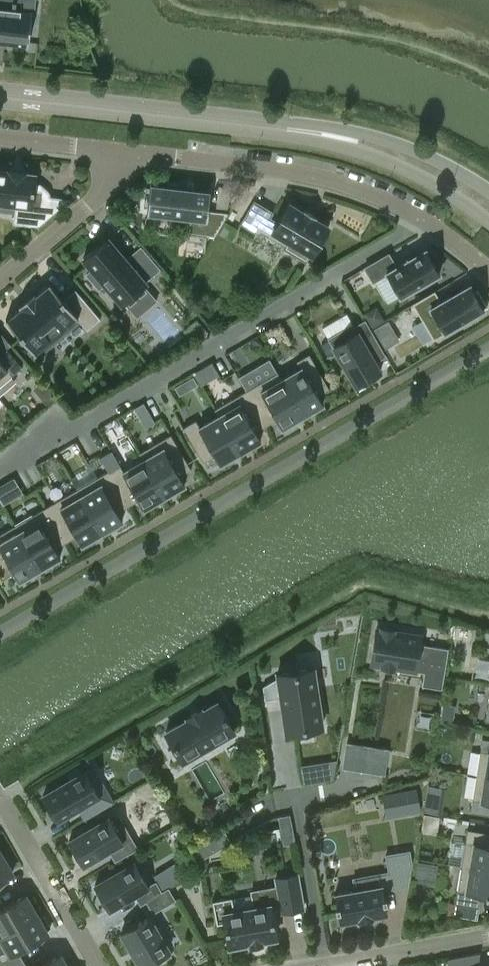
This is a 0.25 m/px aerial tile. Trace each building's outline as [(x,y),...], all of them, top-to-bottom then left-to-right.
[(5,41),(5,43),(26,46),(28,46),(32,10),(33,0),(14,0),(13,8),(0,7),(0,41),(5,41)] [(47,191),(40,185),(37,184),(34,184),(35,174),(25,173),(25,171),(21,170),(21,173),(13,172),(13,170),(9,169),(9,171),(0,170),(0,202),(29,205),(27,224),(36,225),(37,226),(71,198),(70,197),(67,199),(49,197),(48,194),(47,191)] [(228,212),(207,210),(210,190),(150,183),(147,214),(189,219),(187,233),(214,236),(228,212)] [(312,255),(329,226),(315,218),(316,216),(304,209),(303,210),(289,202),(278,222),(270,217),(270,216),(251,205),(241,223),(260,234),(264,227),(284,239),(280,246),(306,262),(310,254),(312,255)] [(226,222),(220,232),(231,239),(237,228),(226,222)] [(146,282),(161,269),(144,249),(128,262),(108,237),(83,258),(92,269),(87,274),(99,289),(105,284),(122,304),(146,283),(146,282)] [(400,296),(440,273),(426,249),(396,266),(388,253),(365,267),(373,281),(386,273),(400,296)] [(100,318),(80,294),(67,304),(48,282),(35,293),(33,291),(18,304),(19,306),(5,318),(34,353),(76,317),(87,329),(100,318)] [(484,309),(484,308),(487,306),(477,289),(473,291),(470,285),(441,302),(434,291),(413,303),(434,338),(484,309)] [(388,320),(373,329),(385,348),(399,340),(388,320)] [(200,322),(192,328),(200,338),(207,331),(200,322)] [(380,372),(375,362),(385,355),(373,334),(362,340),(353,324),(328,338),(356,386),(357,385),(359,389),(371,382),(369,378),(380,372)] [(21,366),(6,348),(0,353),(0,384),(21,366)] [(277,371),(302,415),(323,403),(318,395),(329,388),(309,353),(296,360),(300,367),(282,378),(278,371),(277,371)] [(277,371),(246,390),(266,425),(277,418),(281,427),(302,415),(277,371)] [(193,376),(186,380),(191,389),(198,384),(193,376)] [(49,390),(41,397),(48,406),(57,399),(49,390)] [(246,390),(214,408),(240,451),(260,439),(255,431),(266,425),(246,390)] [(142,402),(133,406),(142,425),(151,421),(142,402)] [(219,463),(240,451),(214,408),(218,415),(199,426),(195,419),(182,426),(203,461),(214,455),(219,463)] [(170,433),(138,452),(164,496),(184,484),(179,475),(191,468),(170,433)] [(100,457),(107,470),(119,463),(111,450),(100,457)] [(107,470),(127,505),(138,499),(143,507),(164,496),(138,452),(142,459),(123,470),(119,463),(107,470)] [(127,505),(107,470),(76,488),(101,532),(122,520),(117,511),(127,505)] [(76,488),(45,506),(65,541),(76,535),(81,544),(101,532),(76,488)] [(65,541),(45,506),(14,524),(39,568),(59,556),(55,548),(65,541)] [(39,568),(14,524),(0,532),(0,575),(2,578),(13,571),(18,580),(39,568)] [(380,629),(377,629),(371,664),(381,665),(380,668),(395,670),(395,668),(416,671),(422,636),(395,631),(395,629),(381,627),(380,629)] [(314,668),(277,673),(278,678),(263,686),(265,700),(281,698),(286,732),(322,726),(314,668)] [(165,731),(182,761),(233,731),(216,701),(202,710),(201,708),(186,717),(187,718),(165,731)] [(444,703),(441,721),(453,723),(455,705),(444,703)] [(488,777),(488,739),(482,738),(476,775),(488,777)] [(337,764),(382,772),(386,746),(341,739),(337,764)] [(336,759),(326,761),(328,779),(333,779),(336,759)] [(77,807),(83,818),(112,801),(92,766),(81,773),(78,769),(67,775),(70,779),(42,795),(56,820),(77,807)] [(476,775),(470,812),(488,815),(488,777),(476,775)] [(416,788),(400,791),(404,815),(421,812),(416,788)] [(108,849),(115,860),(136,847),(116,812),(68,840),(82,864),(108,849)] [(269,817),(275,844),(294,840),(289,813),(269,817)] [(189,847),(197,860),(230,841),(222,828),(189,847)] [(488,870),(488,845),(488,842),(488,832),(467,829),(461,866),(488,870)] [(409,850),(385,854),(388,871),(353,878),(355,890),(334,894),(339,921),(357,918),(357,920),(359,920),(359,919),(371,917),(371,918),(373,917),(372,915),(387,913),(382,889),(407,884),(410,862),(409,850)] [(0,855),(0,881),(12,874),(0,854),(0,855)] [(412,880),(432,883),(435,863),(415,860),(412,880)] [(146,900),(146,901),(152,911),(174,899),(167,888),(161,892),(155,881),(148,886),(134,861),(94,885),(108,909),(134,894),(140,903),(146,900)] [(461,866),(455,903),(479,906),(481,894),(488,896),(488,870),(461,866)] [(224,922),(228,946),(249,942),(249,944),(261,942),(261,940),(275,937),(270,909),(281,908),(281,911),(303,907),(296,874),(275,878),(277,886),(250,891),(253,907),(234,910),(231,897),(212,900),(216,924),(224,922)] [(35,914),(24,895),(0,909),(0,935),(35,914)] [(477,918),(479,906),(455,903),(453,914),(477,918)] [(0,935),(0,965),(15,965),(24,961),(18,951),(47,933),(45,930),(50,927),(43,915),(38,918),(35,914),(0,935)] [(160,961),(170,955),(168,951),(148,916),(121,932),(140,965),(142,965),(157,957),(160,961)] [(480,952),(447,958),(446,965),(477,965),(480,952)] [(59,955),(39,965),(66,965),(59,955)]
